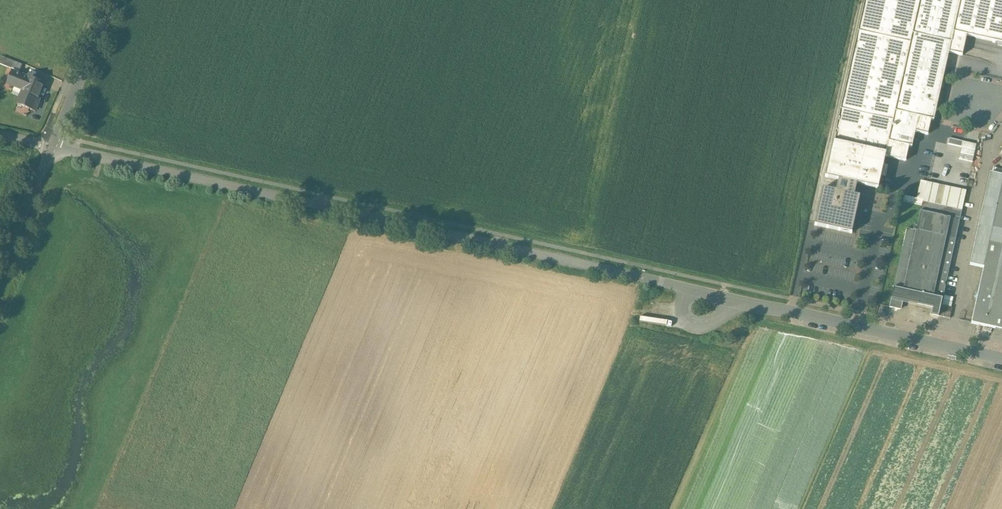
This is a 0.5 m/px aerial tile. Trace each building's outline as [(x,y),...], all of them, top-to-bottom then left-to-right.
[(831,153),(884,165),(885,157),(889,142),(888,142),(920,0),(864,0),(831,153)] [(888,142),(889,142),(909,147),(912,147),(915,132),(919,117),(931,120),(934,120),(949,52),(961,0),(920,0),(888,142)] [(949,52),(962,55),(967,35),(998,43),(1001,43),(1001,0),(961,0),(949,52)] [(17,104),(35,111),(40,100),(38,100),(44,84),(37,81),(38,78),(29,75),(28,78),(13,72),(8,84),(23,90),(17,104)] [(931,120),(919,117),(915,132),(928,135),(931,120)] [(963,141),(949,138),(948,144),(962,147),(963,141)] [(909,147),(889,142),(885,157),(906,161),(909,147)] [(884,165),(831,153),(825,177),(857,184),(878,188),(884,165)] [(970,265),(983,268),(1001,184),(1001,176),(990,173),(970,265)] [(857,184),(838,180),(836,191),(823,188),(815,225),(852,233),(860,196),(854,195),(857,184)] [(966,191),(927,182),(918,222),(915,221),(913,230),(907,229),(903,248),(912,250),(916,231),(956,239),(966,191)] [(971,323),(1001,330),(1001,184),(983,268),(978,294),(976,300),(971,323)] [(956,239),(916,231),(912,250),(903,248),(902,248),(889,307),(900,310),(902,301),(904,291),(942,299),(956,239)] [(942,299),(904,291),(902,301),(934,308),(932,315),(938,316),(941,305),(942,299)] [(952,308),(941,305),(938,316),(950,319),(952,308)]
